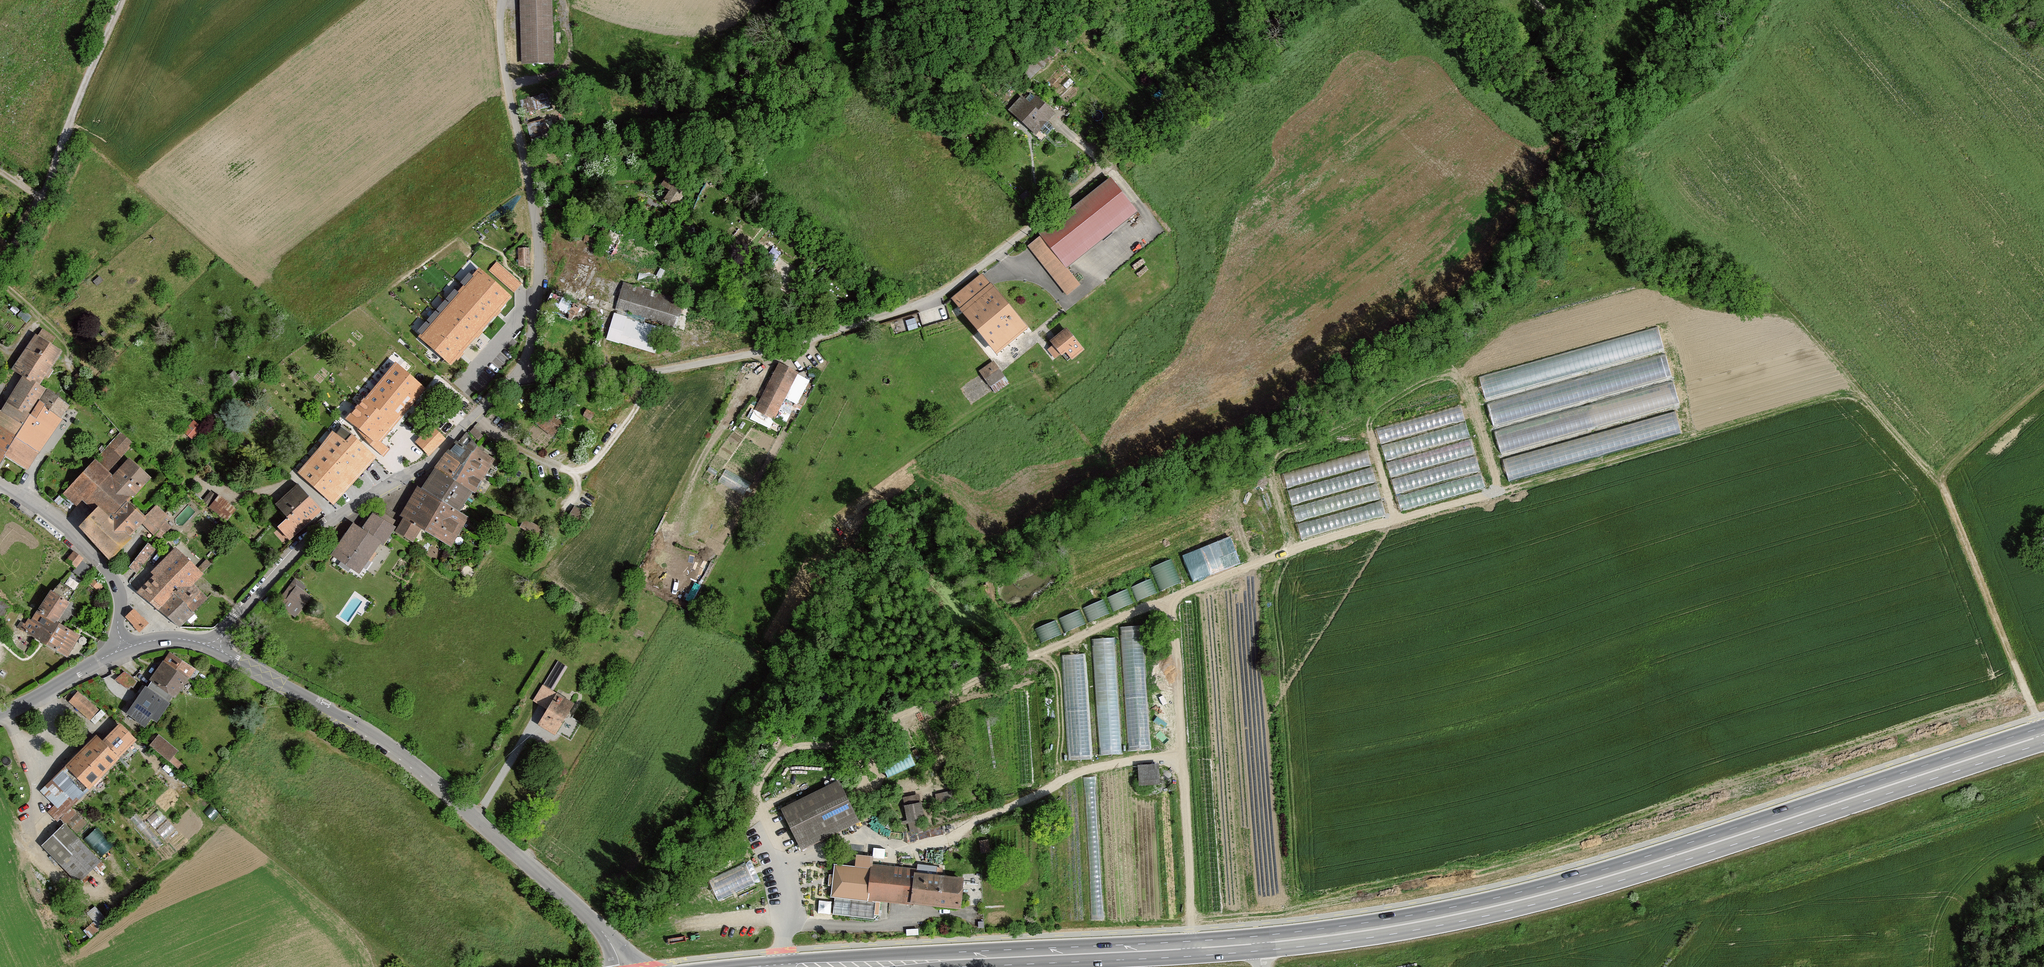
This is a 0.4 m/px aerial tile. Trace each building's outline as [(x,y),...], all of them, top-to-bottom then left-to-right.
[(523,63),(553,62),(551,0),(521,0),(523,63)] [(527,97),(527,109),(539,109),(539,97),(527,97)] [(1025,99),(1012,113),(1036,135),(1041,129),(1048,136),(1054,129),(1048,123),(1056,114),(1037,97),(1030,104),(1025,99)] [(531,122),(535,134),(550,129),(546,117),(531,122)] [(670,191),(663,202),(675,209),(690,186),(679,179),(676,183),(667,177),(662,185),(670,191)] [(1138,212),(1111,179),(1041,236),(1068,269),(1138,212)] [(1068,269),(1041,236),(1028,247),(1069,297),(1082,287),(1068,269)] [(519,249),(519,267),(529,266),(529,248),(519,249)] [(491,270),(516,291),(524,281),(499,260),(491,270)] [(454,367),(512,294),(478,267),(459,290),(454,286),(415,336),(454,367)] [(992,287),(982,275),(954,299),(998,353),(1028,328),(993,286),(992,287)] [(721,312),(625,284),(623,289),(614,319),(608,339),(655,352),(664,323),(714,338),(721,312)] [(590,310),(557,295),(547,316),(581,331),(590,310)] [(1640,340),(1641,340),(1645,353),(1671,345),(1665,325),(1638,333),(1640,340)] [(55,337),(43,329),(38,336),(36,335),(14,370),(25,377),(39,385),(61,351),(50,344),(55,337)] [(1083,349),(1066,329),(1051,341),(1060,353),(1064,350),(1071,359),(1083,349)] [(1629,385),(1679,374),(1675,353),(1625,365),(1629,385)] [(1477,376),(1482,397),(1530,385),(1528,378),(1541,375),(1538,361),(1477,376)] [(796,372),(778,362),(754,409),(772,418),(796,372)] [(1010,384),(995,362),(982,372),(997,393),(1010,384)] [(426,389),(396,363),(348,417),(361,428),(358,431),(384,454),(388,449),(380,441),(390,429),(426,389)] [(25,377),(2,413),(0,412),(0,469),(7,456),(27,469),(40,450),(61,420),(59,419),(68,406),(39,385),(25,377)] [(1627,416),(1681,401),(1676,382),(1621,396),(1627,416)] [(1402,508),(1486,487),(1466,406),(1380,427),(1383,443),(1386,442),(1402,508)] [(550,408),(538,424),(553,435),(564,419),(550,408)] [(1646,442),(1689,428),(1683,408),(1639,422),(1646,442)] [(196,418),(186,430),(195,438),(206,426),(196,418)] [(431,455),(449,438),(435,424),(417,441),(431,455)] [(123,433),(66,493),(79,504),(84,499),(97,510),(79,527),(111,558),(131,538),(128,536),(142,522),(154,535),(160,529),(165,533),(170,527),(165,522),(169,517),(156,506),(144,519),(126,502),(151,477),(131,459),(113,478),(107,472),(134,444),(123,433)] [(325,446),(300,473),(330,500),(372,454),(353,436),(346,443),(336,433),(325,446)] [(448,453),(437,468),(474,491),(476,492),(495,459),(477,447),(478,445),(469,434),(460,443),(459,441),(448,453)] [(1302,536),(1387,516),(1372,451),(1286,472),(1302,536)] [(474,491),(437,468),(424,489),(460,512),(474,491)] [(202,486),(194,480),(189,486),(197,492),(202,486)] [(322,510),(299,485),(278,504),(289,517),(279,527),(290,539),(322,510)] [(406,517),(397,531),(414,541),(422,527),(453,545),(469,517),(460,512),(424,489),(419,487),(402,515),(406,517)] [(216,496),(211,492),(203,501),(208,505),(216,496)] [(236,509),(219,495),(209,508),(226,522),(236,509)] [(579,522),(584,513),(573,507),(569,516),(579,522)] [(354,523),(333,555),(360,573),(381,542),(384,545),(396,527),(374,513),(363,529),(354,523)] [(542,530),(524,520),(521,525),(539,535),(542,530)] [(1234,535),(1184,552),(1194,579),(1243,562),(1234,535)] [(148,543),(129,567),(137,573),(156,549),(148,543)] [(156,574),(139,591),(180,626),(193,614),(192,613),(208,600),(193,585),(203,575),(176,549),(154,572),(156,574)] [(74,552),(68,560),(76,567),(82,560),(83,558),(74,552)] [(1155,564),(1163,588),(1184,582),(1176,557),(1155,564)] [(92,568),(82,560),(76,567),(73,571),(84,579),(92,568)] [(1153,577),(1111,596),(1117,610),(1159,590),(1153,577)] [(96,578),(91,583),(97,588),(102,583),(96,578)] [(301,609),(311,596),(293,584),(284,597),(301,609)] [(71,602),(52,589),(33,621),(31,620),(24,630),(68,657),(81,637),(59,621),(71,602)] [(1088,604),(1092,618),(1111,612),(1107,598),(1088,604)] [(3,618),(11,606),(0,599),(0,616),(3,618)] [(1063,616),(1069,630),(1088,622),(1082,608),(1063,616)] [(135,610),(127,617),(140,631),(148,623),(135,610)] [(1058,618),(1038,626),(1043,640),(1063,632),(1058,618)] [(1146,618),(1125,620),(1132,754),(1153,753),(1146,618)] [(1118,637),(1097,637),(1097,665),(1118,664),(1118,637)] [(1071,756),(1093,755),(1089,646),(1067,647),(1071,756)] [(195,670),(171,652),(137,699),(162,717),(195,670)] [(547,710),(540,722),(570,740),(581,722),(567,714),(574,703),(564,697),(563,699),(558,696),(559,694),(553,690),(567,666),(558,660),(543,684),(534,700),(546,707),(545,709),(547,710)] [(97,737),(68,766),(89,787),(135,742),(120,726),(102,743),(97,737)] [(180,751),(161,734),(151,745),(170,762),(180,751)] [(913,754),(887,766),(892,775),(917,763),(913,754)] [(176,755),(172,760),(181,767),(184,762),(176,755)] [(1137,765),(1138,782),(1157,781),(1156,763),(1137,765)] [(89,787),(68,766),(42,791),(56,805),(49,812),(58,822),(66,815),(65,814),(79,800),(80,802),(92,790),(89,787)] [(839,782),(783,808),(792,827),(802,848),(858,822),(839,782)] [(954,790),(935,794),(937,804),(956,801),(954,790)] [(905,806),(921,803),(919,794),(903,797),(905,806)] [(921,803),(905,806),(910,833),(923,830),(921,817),(924,816),(921,803)] [(87,823),(77,813),(65,825),(75,835),(87,823)] [(75,835),(65,825),(42,847),(78,883),(100,861),(75,835)] [(832,886),(831,896),(835,897),(833,914),(849,916),(849,918),(873,921),(874,915),(879,915),(880,900),(911,904),(911,903),(961,908),(961,905),(964,879),(941,877),(942,869),(918,866),(918,871),(889,867),(871,866),(872,857),(857,855),(856,867),(835,865),(833,875),(829,875),(828,885),(832,886)] [(710,879),(720,900),(758,882),(748,862),(710,879)] [(821,899),(820,911),(833,912),(834,900),(821,899)]
